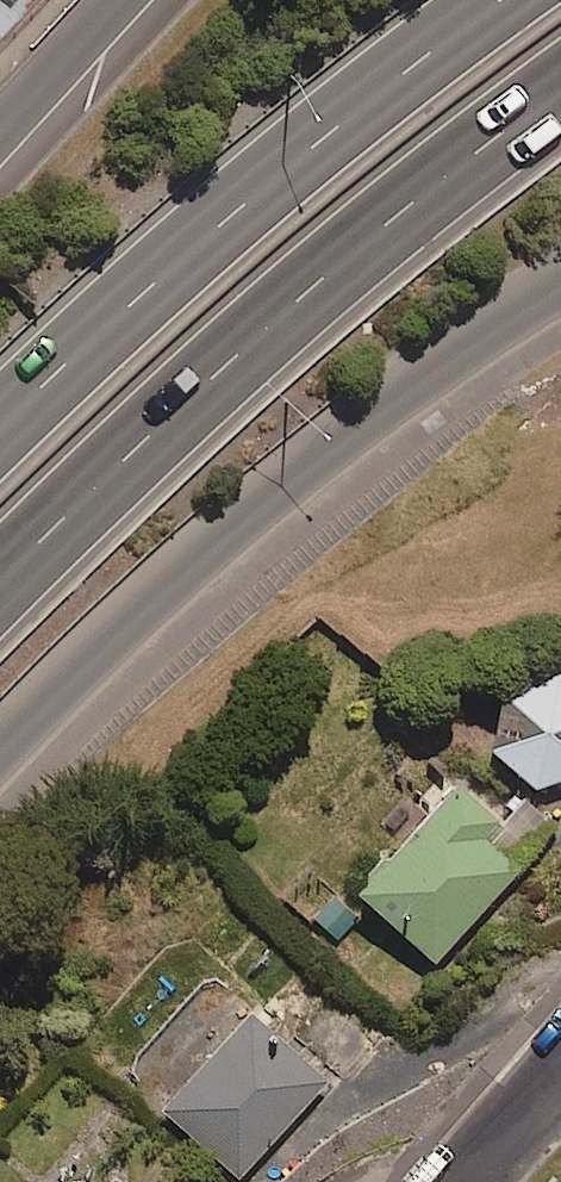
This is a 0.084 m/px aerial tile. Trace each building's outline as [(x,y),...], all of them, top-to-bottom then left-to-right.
[(2,61),(55,0),(0,0),(0,59),(2,61)] [(494,756),(539,793),(560,785),(560,680),(508,697),(494,756)] [(459,785),(361,897),(437,964),(520,871),(488,842),(504,824),(459,785)] [(253,1012),(162,1113),(239,1180),(280,1134),(295,1147),(318,1121),(306,1110),(332,1081),(253,1012)]
